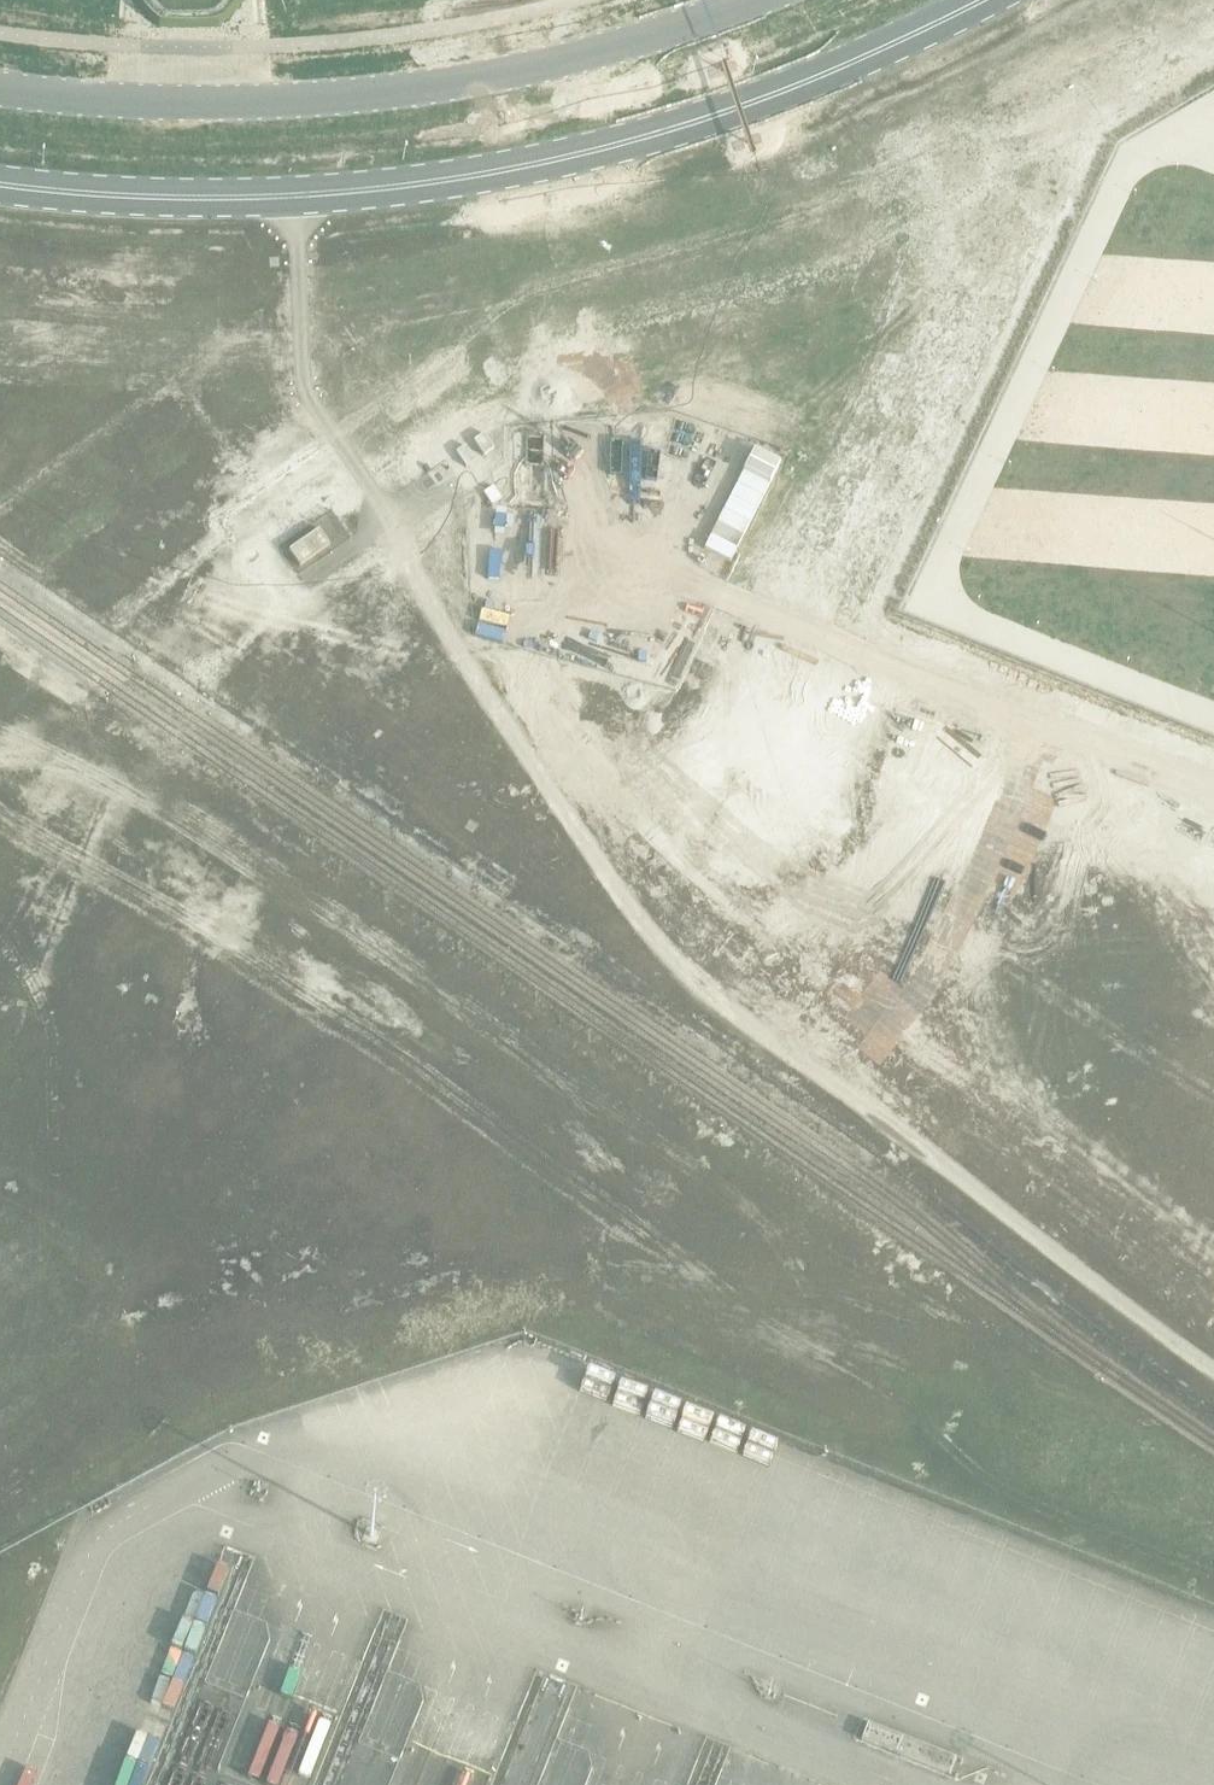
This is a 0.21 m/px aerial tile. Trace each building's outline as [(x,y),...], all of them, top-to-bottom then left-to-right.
[(325,538),(319,529),(288,550),(299,566),(329,545),(325,538)] [(949,1775),(956,1758),(866,1723),(859,1739),(949,1775)]
